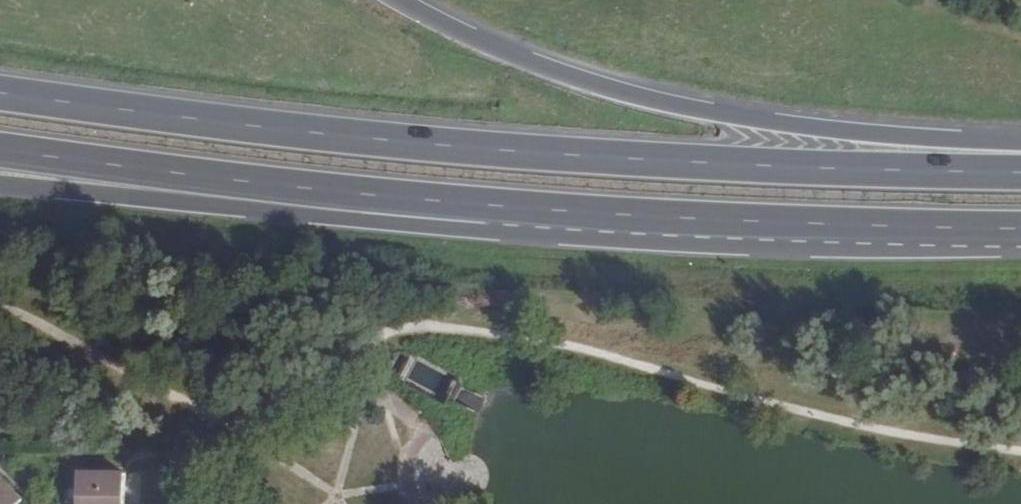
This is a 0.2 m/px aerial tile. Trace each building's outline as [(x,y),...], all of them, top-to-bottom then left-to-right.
[(125,468),(79,467),(79,487),(85,487),(85,502),(79,502),(79,503),(124,503),(125,468)] [(26,498),(0,472),(0,503),(19,503),(26,498)]
